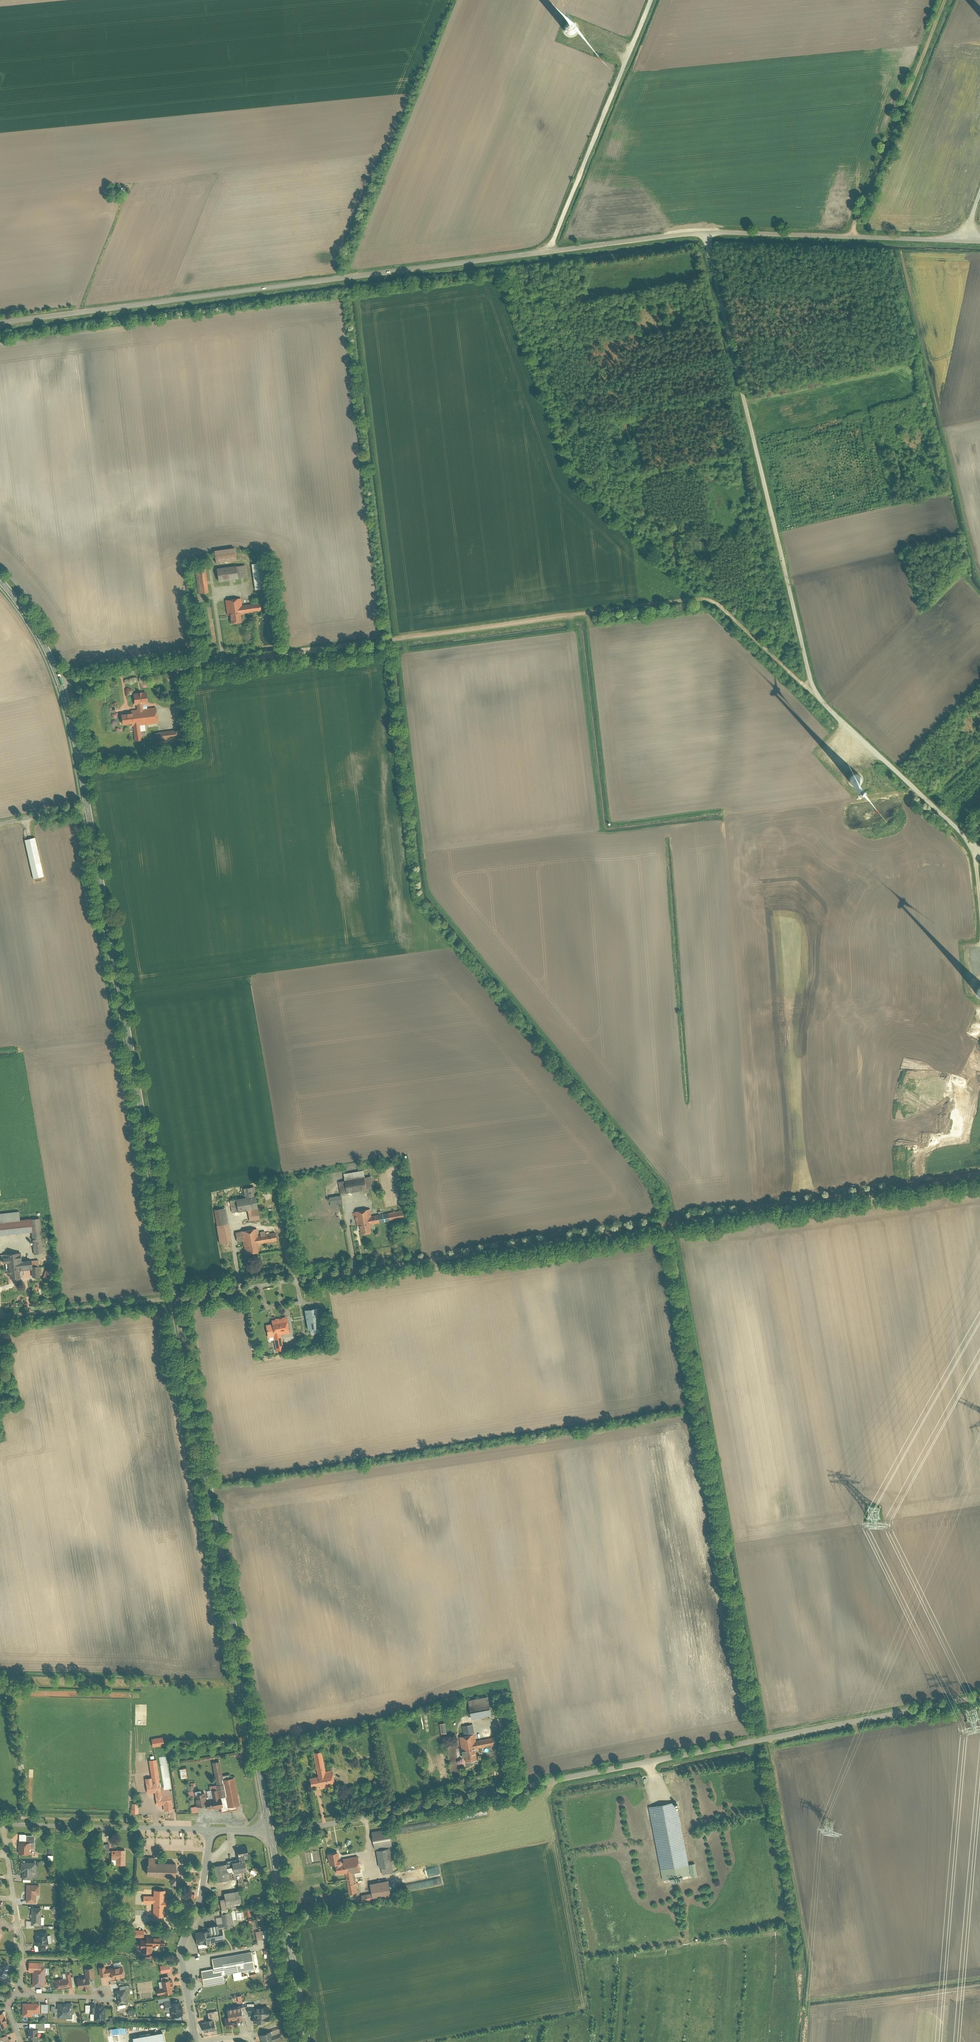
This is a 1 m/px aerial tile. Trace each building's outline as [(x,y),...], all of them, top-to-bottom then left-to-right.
[(209,550),(210,562),(232,559),(230,548),(209,550)] [(247,563),(250,590),(259,588),(256,562),(247,563)] [(211,568),(213,580),(243,576),(241,563),(211,568)] [(189,570),(192,593),(203,592),(201,568),(189,570)] [(228,616),(229,623),(240,622),(239,614),(259,611),(258,601),(241,604),(240,597),(223,599),(225,616),(228,616)] [(132,727),(133,740),(138,739),(137,724),(156,722),(154,709),(141,710),(141,704),(147,704),(145,692),(131,693),(132,706),(135,706),(135,710),(128,711),(128,712),(119,713),(120,726),(129,725),(129,727),(132,727)] [(155,738),(155,741),(172,740),(171,736),(177,736),(176,729),(149,731),(149,738),(155,738)] [(24,841),(33,880),(45,878),(35,838),(24,841)] [(339,1181),(341,1194),(375,1188),(372,1175),(366,1176),(365,1169),(344,1172),(346,1180),(339,1181)] [(249,1210),(250,1218),(259,1217),(255,1186),(244,1188),(245,1196),(230,1198),(231,1212),(249,1210)] [(329,1198),(330,1206),(337,1205),(335,1196),(329,1198)] [(214,1210),(220,1243),(231,1241),(225,1208),(214,1210)] [(362,1233),(373,1232),(372,1224),(405,1219),(403,1209),(372,1215),(371,1208),(355,1211),(358,1225),(361,1224),(362,1233)] [(27,1233),(26,1220),(21,1221),(20,1211),(0,1212),(0,1235),(27,1233)] [(30,1221),(35,1256),(45,1255),(40,1220),(30,1221)] [(243,1239),(245,1254),(261,1251),(260,1246),(278,1243),(277,1232),(266,1234),(265,1230),(260,1231),(261,1235),(257,1235),(256,1228),(236,1231),(238,1240),(243,1239)] [(7,1256),(9,1281),(21,1280),(21,1272),(32,1271),(33,1276),(39,1276),(38,1264),(30,1264),(30,1262),(21,1262),(20,1255),(7,1256)] [(51,1274),(52,1270),(46,1269),(43,1277),(47,1278),(49,1274),(51,1274)] [(305,1309),(308,1329),(322,1326),(318,1306),(305,1309)] [(274,1336),(276,1351),(284,1349),(282,1333),(289,1332),(287,1317),(272,1319),(272,1323),(266,1324),(268,1337),(274,1336)] [(463,1700),(467,1719),(488,1715),(484,1695),(463,1700)] [(457,1733),(468,1732),(467,1723),(457,1724),(457,1733)] [(455,1736),(461,1763),(473,1761),(471,1749),(492,1744),(490,1736),(470,1740),(469,1733),(455,1736)] [(152,1739),(154,1747),(165,1745),(164,1738),(152,1739)] [(320,1750),(311,1752),(316,1774),(307,1776),(310,1789),(333,1784),(330,1768),(324,1770),(320,1750)] [(163,1805),(164,1810),(172,1809),(169,1791),(172,1791),(167,1756),(158,1758),(163,1788),(160,1788),(156,1763),(147,1764),(149,1777),(144,1778),(146,1796),(155,1795),(156,1806),(163,1805)] [(206,1799),(207,1803),(208,1808),(215,1807),(215,1808),(221,1807),(222,1811),(238,1809),(237,1805),(240,1804),(235,1776),(230,1777),(229,1774),(223,1775),(220,1760),(212,1761),(216,1784),(210,1785),(211,1789),(208,1790),(209,1799),(206,1799)] [(195,1793),(201,1792),(201,1789),(195,1790),(194,1782),(189,1783),(191,1796),(196,1795),(195,1793)] [(201,1792),(195,1793),(196,1795),(197,1805),(207,1803),(206,1799),(204,1800),(203,1798),(206,1797),(205,1791),(201,1792)] [(675,1801),(648,1806),(662,1880),(691,1875),(690,1873),(690,1871),(678,1810),(676,1810),(675,1801)] [(387,1829),(369,1832),(372,1850),(391,1847),(387,1829)] [(18,1840),(17,1853),(29,1853),(30,1842),(35,1842),(36,1836),(24,1835),(24,1841),(18,1840)] [(225,1861),(211,1864),(214,1879),(245,1874),(242,1857),(246,1857),(244,1845),(234,1847),(236,1856),(225,1858),(225,1861)] [(117,1863),(125,1863),(125,1849),(121,1849),(121,1850),(112,1850),(112,1859),(117,1859),(117,1863)] [(388,1849),(373,1852),(377,1870),(380,1869),(381,1874),(392,1872),(388,1849)] [(345,1870),(348,1894),(356,1893),(353,1873),(360,1872),(357,1855),(342,1857),(342,1863),(338,1863),(336,1851),(324,1852),(326,1866),(333,1865),(334,1872),(345,1870)] [(148,1857),(148,1874),(171,1875),(171,1879),(176,1880),(176,1870),(176,1862),(156,1861),(156,1857),(148,1857)] [(21,1870),(21,1877),(31,1878),(32,1871),(35,1871),(35,1861),(19,1861),(19,1870),(21,1870)] [(695,1863),(689,1864),(691,1871),(690,1871),(690,1873),(691,1873),(692,1878),(697,1877),(695,1863)] [(246,1877),(236,1879),(237,1888),(248,1887),(246,1877)] [(385,1880),(369,1882),(370,1890),(382,1889),(382,1883),(385,1882),(385,1880)] [(25,1901),(36,1901),(36,1893),(39,1893),(39,1883),(26,1882),(25,1901)] [(152,1904),(151,1917),(164,1917),(164,1890),(152,1890),(152,1897),(133,1896),(133,1904),(152,1904)] [(237,1891),(223,1893),(224,1897),(218,1898),(220,1909),(227,1908),(226,1906),(239,1904),(237,1891)] [(31,1908),(30,1924),(30,1927),(34,1927),(43,1928),(43,1924),(40,1924),(41,1908),(31,1908)] [(192,1931),(196,1952),(202,1951),(201,1944),(223,1940),(221,1929),(231,1928),(230,1919),(241,1917),(240,1909),(217,1913),(218,1923),(215,1923),(214,1922),(202,1923),(203,1927),(198,1928),(199,1930),(192,1931)] [(251,1928),(253,1937),(261,1935),(259,1927),(251,1928)] [(37,1947),(38,1952),(45,1951),(44,1945),(50,1944),(49,1936),(46,1937),(45,1931),(31,1933),(33,1947),(37,1947)] [(141,1950),(141,1953),(151,1953),(151,1947),(152,1947),(152,1944),(166,1944),(166,1938),(145,1937),(145,1940),(140,1940),(139,1950),(141,1950)] [(201,1970),(204,1986),(226,1982),(225,1974),(256,1968),(252,1950),(213,1958),(214,1968),(201,1970)] [(7,1984),(10,1981),(5,1977),(9,1971),(7,1962),(0,1963),(0,1979),(7,1984)] [(170,1963),(160,1964),(161,1972),(171,1971),(170,1963)] [(32,1964),(31,1985),(44,1986),(45,1965),(32,1964)] [(77,1990),(79,1990),(90,1989),(90,1980),(95,1979),(94,1965),(83,1966),(83,1975),(76,1976),(77,1990)] [(112,1980),(125,1977),(123,1966),(106,1970),(105,1966),(99,1967),(101,1978),(106,1977),(106,1976),(111,1975),(112,1980)] [(52,1979),(53,1989),(72,1986),(70,1970),(64,1971),(65,1977),(52,1979)] [(153,1988),(155,1996),(172,1992),(168,1974),(159,1976),(160,1980),(158,1980),(159,1986),(153,1988)] [(120,2004),(120,2008),(127,2007),(126,2003),(128,2003),(126,1989),(129,1989),(128,1984),(118,1985),(119,1988),(113,1989),(116,2005),(120,2004)] [(173,2012),(174,2016),(181,2015),(179,2004),(170,2006),(168,2000),(158,2001),(159,2005),(161,2004),(162,2008),(164,2007),(165,2014),(173,2012)] [(23,2002),(22,2016),(32,2017),(33,2012),(40,2012),(41,2003),(23,2002)] [(53,2018),(57,2018),(72,2018),(72,2003),(54,2002),(54,2006),(50,2006),(50,2013),(53,2013),(53,2018)] [(94,2014),(94,2020),(105,2020),(106,2007),(95,2006),(95,2003),(89,2003),(89,2004),(85,2004),(85,2011),(90,2011),(90,2013),(94,2014)] [(223,2015),(225,2027),(237,2026),(236,2019),(242,2018),(240,2004),(225,2007),(226,2015),(223,2015)] [(252,2020),(252,2022),(269,2022),(269,2007),(252,2008),(252,2020)] [(202,2018),(204,2032),(217,2029),(215,2018),(219,2017),(218,2010),(208,2011),(209,2017),(202,2018)] [(25,2041),(35,2041),(36,2030),(42,2031),(42,2027),(47,2027),(48,2024),(33,2023),(33,2028),(26,2027),(25,2041)] [(261,2041),(273,2041),(283,2038),(280,2031),(271,2034),(270,2029),(258,2033),(261,2041)] [(163,2031),(133,2037),(134,2041),(165,2041),(163,2031)]
